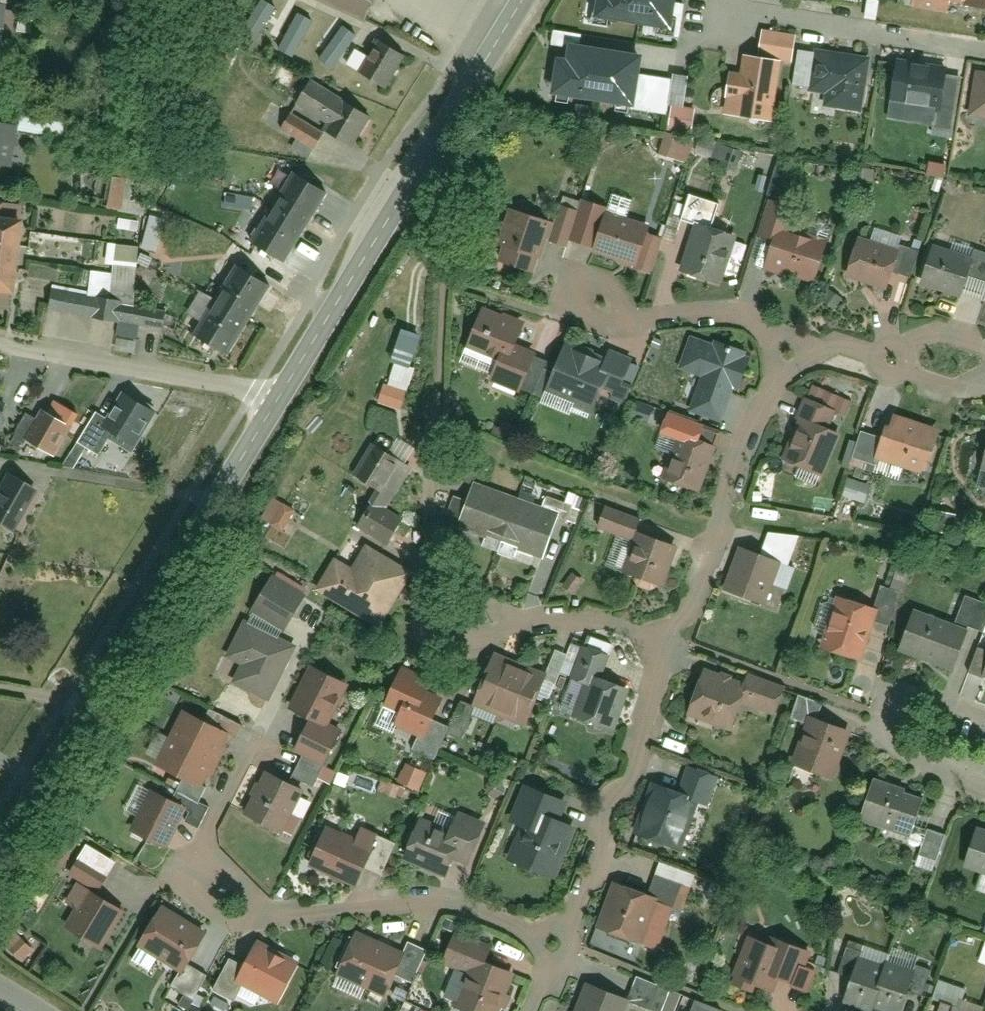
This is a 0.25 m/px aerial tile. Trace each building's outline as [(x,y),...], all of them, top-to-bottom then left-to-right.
[(363,19),(372,0),(317,0),(363,19)] [(667,30),(671,0),(594,0),(591,20),(667,30)] [(906,4),(958,13),(959,7),(984,11),(984,0),(907,0),(906,4)] [(334,57),(347,32),(328,23),(315,48),(334,57)] [(403,59),(372,42),(351,79),(381,95),(403,59)] [(544,58),(537,95),(631,107),(639,54),(564,43),(560,60),(544,58)] [(861,110),(868,54),(797,45),(793,90),(822,94),(821,104),(861,110)] [(770,120),(780,58),(741,51),(737,74),(726,72),(719,111),(770,120)] [(894,61),(886,101),(939,111),(946,70),(894,61)] [(975,69),(967,115),(984,119),(984,70),(975,69)] [(346,153),(368,118),(312,85),(298,108),(324,125),(317,136),(346,153)] [(63,123),(15,115),(14,133),(61,140),(63,123)] [(6,182),(14,133),(0,131),(0,182),(6,182)] [(283,183),(264,216),(297,232),(315,199),(283,183)] [(578,199),(565,241),(638,264),(653,223),(578,199)] [(490,263),(528,276),(546,227),(506,214),(490,263)] [(278,264),(297,232),(264,216),(246,248),(278,264)] [(16,245),(19,221),(0,219),(0,243),(16,245)] [(679,267),(725,283),(738,236),(693,222),(679,267)] [(813,281),(825,240),(775,225),(762,267),(813,281)] [(886,289),(899,248),(858,235),(845,276),(886,289)] [(13,268),(16,245),(0,243),(0,266),(13,268)] [(972,257),(929,244),(914,287),(959,301),(972,257)] [(13,268),(0,266),(0,291),(10,292),(13,268)] [(264,291),(227,273),(207,309),(243,327),(264,291)] [(87,320),(91,301),(48,292),(43,311),(87,320)] [(163,315),(119,307),(115,324),(159,333),(163,315)] [(523,324),(480,308),(463,359),(490,369),(487,380),(515,391),(532,349),(515,344),(523,324)] [(243,327),(207,309),(189,340),(224,359),(243,327)] [(687,409),(722,420),(746,356),(688,337),(676,370),(698,377),(687,409)] [(637,363),(564,338),(541,399),(592,416),(600,397),(625,404),(637,363)] [(378,401),(400,408),(408,390),(386,382),(378,401)] [(811,389),(778,463),(820,481),(852,405),(811,389)] [(131,450),(154,412),(153,411),(155,407),(140,398),(138,402),(124,393),(109,418),(97,412),(79,442),(99,454),(109,437),(131,450)] [(78,414),(55,401),(48,413),(43,411),(27,439),(55,454),(78,414)] [(665,480),(700,491),(717,446),(694,438),(698,426),(662,415),(657,431),(678,438),(665,480)] [(889,418),(870,457),(920,475),(938,436),(889,418)] [(975,472),(984,475),(984,442),(975,472)] [(372,445),(355,473),(392,496),(409,467),(372,445)] [(8,534),(30,492),(5,478),(0,486),(0,531),(8,534)] [(558,516),(470,483),(454,526),(542,559),(558,516)] [(396,551),(413,523),(374,500),(358,528),(396,551)] [(661,587),(673,546),(634,532),(639,519),(604,507),(596,528),(627,539),(616,570),(661,587)] [(334,559),(314,591),(376,629),(411,572),(367,544),(351,570),(334,559)] [(778,566),(740,551),(725,592),(763,606),(778,566)] [(282,631),(305,595),(274,575),(251,611),(282,631)] [(836,598),(817,652),(856,666),(875,611),(836,598)] [(911,613),(893,653),(951,674),(969,633),(911,613)] [(215,676),(265,699),(293,641),(244,620),(215,676)] [(570,715),(613,732),(628,688),(603,679),(611,656),(578,644),(566,679),(579,683),(570,715)] [(502,709),(519,668),(494,658),(476,701),(501,711),(502,709)] [(297,751),(323,764),(336,737),(324,731),(347,684),(309,665),(289,708),(312,720),(297,751)] [(544,678),(519,668),(502,709),(527,720),(544,678)] [(391,724),(424,737),(443,696),(389,675),(378,704),(397,712),(391,724)] [(738,694),(693,679),(680,715),(736,732),(745,704),(778,714),(782,697),(741,685),(738,694)] [(228,733),(179,709),(150,766),(200,789),(228,733)] [(848,731),(803,718),(790,766),(834,780),(848,731)] [(674,793),(650,786),(632,835),(685,854),(698,817),(702,809),(707,804),(717,778),(684,766),(674,793)] [(280,833),(300,787),(263,771),(242,815),(280,833)] [(922,797),(868,779),(853,817),(909,836),(922,797)] [(586,807),(522,783),(506,822),(519,827),(504,861),(558,880),(586,807)] [(162,848),(183,806),(148,790),(125,829),(162,848)] [(446,829),(415,818),(396,858),(444,877),(452,858),(468,864),(485,826),(455,815),(446,829)] [(371,848),(319,825),(302,863),(353,886),(371,848)] [(984,871),(984,831),(974,828),(962,864),(984,871)] [(100,948),(125,907),(79,881),(65,903),(75,909),(64,927),(100,948)] [(659,900),(608,881),(590,929),(639,946),(659,900)] [(182,973),(203,931),(155,904),(134,946),(182,973)] [(331,973),(384,994),(401,951),(350,931),(331,973)] [(769,945),(747,938),(729,982),(768,996),(774,981),(796,990),(810,952),(771,939),(769,945)] [(273,1002),(294,962),(254,941),(233,981),(273,1002)] [(511,973),(462,953),(444,998),(477,1010),(496,1010),(511,973)] [(860,954),(840,1000),(873,1010),(903,1010),(921,973),(860,954)] [(582,982),(570,1010),(626,1010),(631,999),(582,982)]
